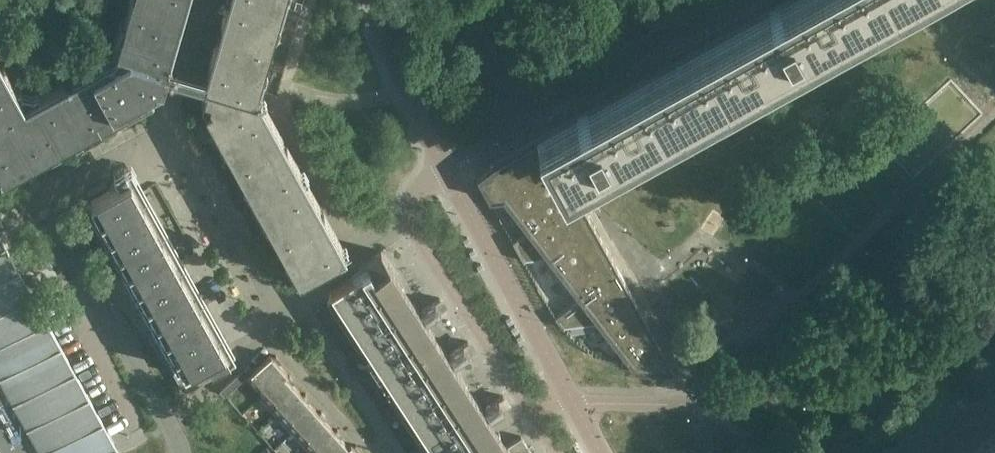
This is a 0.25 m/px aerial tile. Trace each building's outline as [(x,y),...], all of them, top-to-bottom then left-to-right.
[(138,101),(160,89),(165,72),(168,61),(186,0),(130,0),(125,19),(129,21),(125,34),(118,32),(113,49),(116,50),(115,53),(38,95),(25,102),(0,57),(0,168),(4,166),(8,173),(51,150),(49,147),(58,142),(61,148),(68,144),(76,139),(72,132),(85,125),(87,130),(111,116),(108,112),(121,105),(125,112),(139,104),(138,101)] [(227,136),(234,149),(229,151),(243,175),(247,172),(254,185),(247,189),(261,215),(268,211),(275,224),(271,227),(278,238),(284,250),(288,248),(296,261),(289,265),(296,279),(346,252),(262,99),(261,94),(260,91),(265,75),(257,72),(261,59),(266,60),(270,45),(273,34),(269,32),(273,18),(280,21),(286,0),(227,0),(207,71),(205,79),(204,83),(207,84),(202,101),(205,108),(214,123),(211,125),(220,140),(227,136)] [(782,5),(806,48),(818,41),(825,47),(855,30),(854,21),(872,11),(879,17),(910,0),(791,0),(782,5)] [(747,90),(783,70),(781,61),(806,48),(782,5),(590,111),(614,154),(626,147),(633,153),(663,136),(661,128),(680,117),(687,123),(705,113),(704,104),(740,84),(747,90)] [(168,61),(165,72),(204,83),(207,71),(168,61)] [(614,154),(590,111),(544,137),(565,175),(599,156),(601,161),(602,161),(601,160),(613,154),(614,154)] [(666,355),(579,197),(569,179),(601,161),(599,156),(565,175),(544,137),(494,164),(477,177),(490,200),(490,199),(503,198),(528,230),(513,242),(524,261),(525,261),(524,260),(548,257),(575,292),(580,299),(556,318),(564,328),(565,327),(564,326),(599,322),(625,356),(624,356),(622,365),(627,367),(635,369),(643,370),(648,370),(656,370),(663,370),(673,369),(666,356),(666,355)] [(139,192),(131,177),(90,200),(165,335),(155,340),(182,388),(212,371),(214,375),(220,372),(220,373),(234,365),(177,262),(139,192)] [(56,337),(38,304),(26,282),(17,267),(0,236),(0,381),(40,452),(120,452),(110,435),(56,337)] [(405,288),(398,277),(381,251),(358,266),(360,270),(331,290),(338,301),(336,302),(338,307),(341,305),(352,323),(405,288)] [(437,337),(429,325),(426,320),(446,307),(440,298),(420,311),(405,288),(352,323),(363,339),(360,340),(363,345),(366,343),(369,349),(367,351),(370,355),(373,354),(384,371),(437,337)] [(469,386),(462,374),(454,363),(474,350),(468,341),(448,354),(437,337),(384,371),(395,388),(392,389),(395,394),(398,392),(402,399),(399,400),(402,405),(405,403),(416,420),(469,386)] [(264,394),(285,375),(285,376),(288,374),(271,355),(254,370),(249,365),(220,391),(225,396),(248,375),(264,393),(264,394)] [(278,414),(301,393),(285,376),(285,375),(264,394),(264,393),(261,396),(278,414)] [(508,445),(500,434),(489,417),(509,404),(503,396),(484,408),(469,386),(416,420),(426,436),(424,438),(427,442),(429,441),(437,452),(513,452),(508,445)] [(294,432),(317,411),(301,393),(278,414),(294,432)] [(310,449),(333,429),(317,411),(294,432),(310,449)] [(349,446),(333,429),(310,449),(313,452),(342,452),(349,447),(349,446)] [(993,436),(988,441),(983,447),(978,451),(977,452),(994,452),(994,434),(993,436)] [(521,436),(508,445),(513,452),(525,452),(530,450),(521,436)] [(351,444),(349,446),(349,447),(342,452),(359,452),(351,444)]
